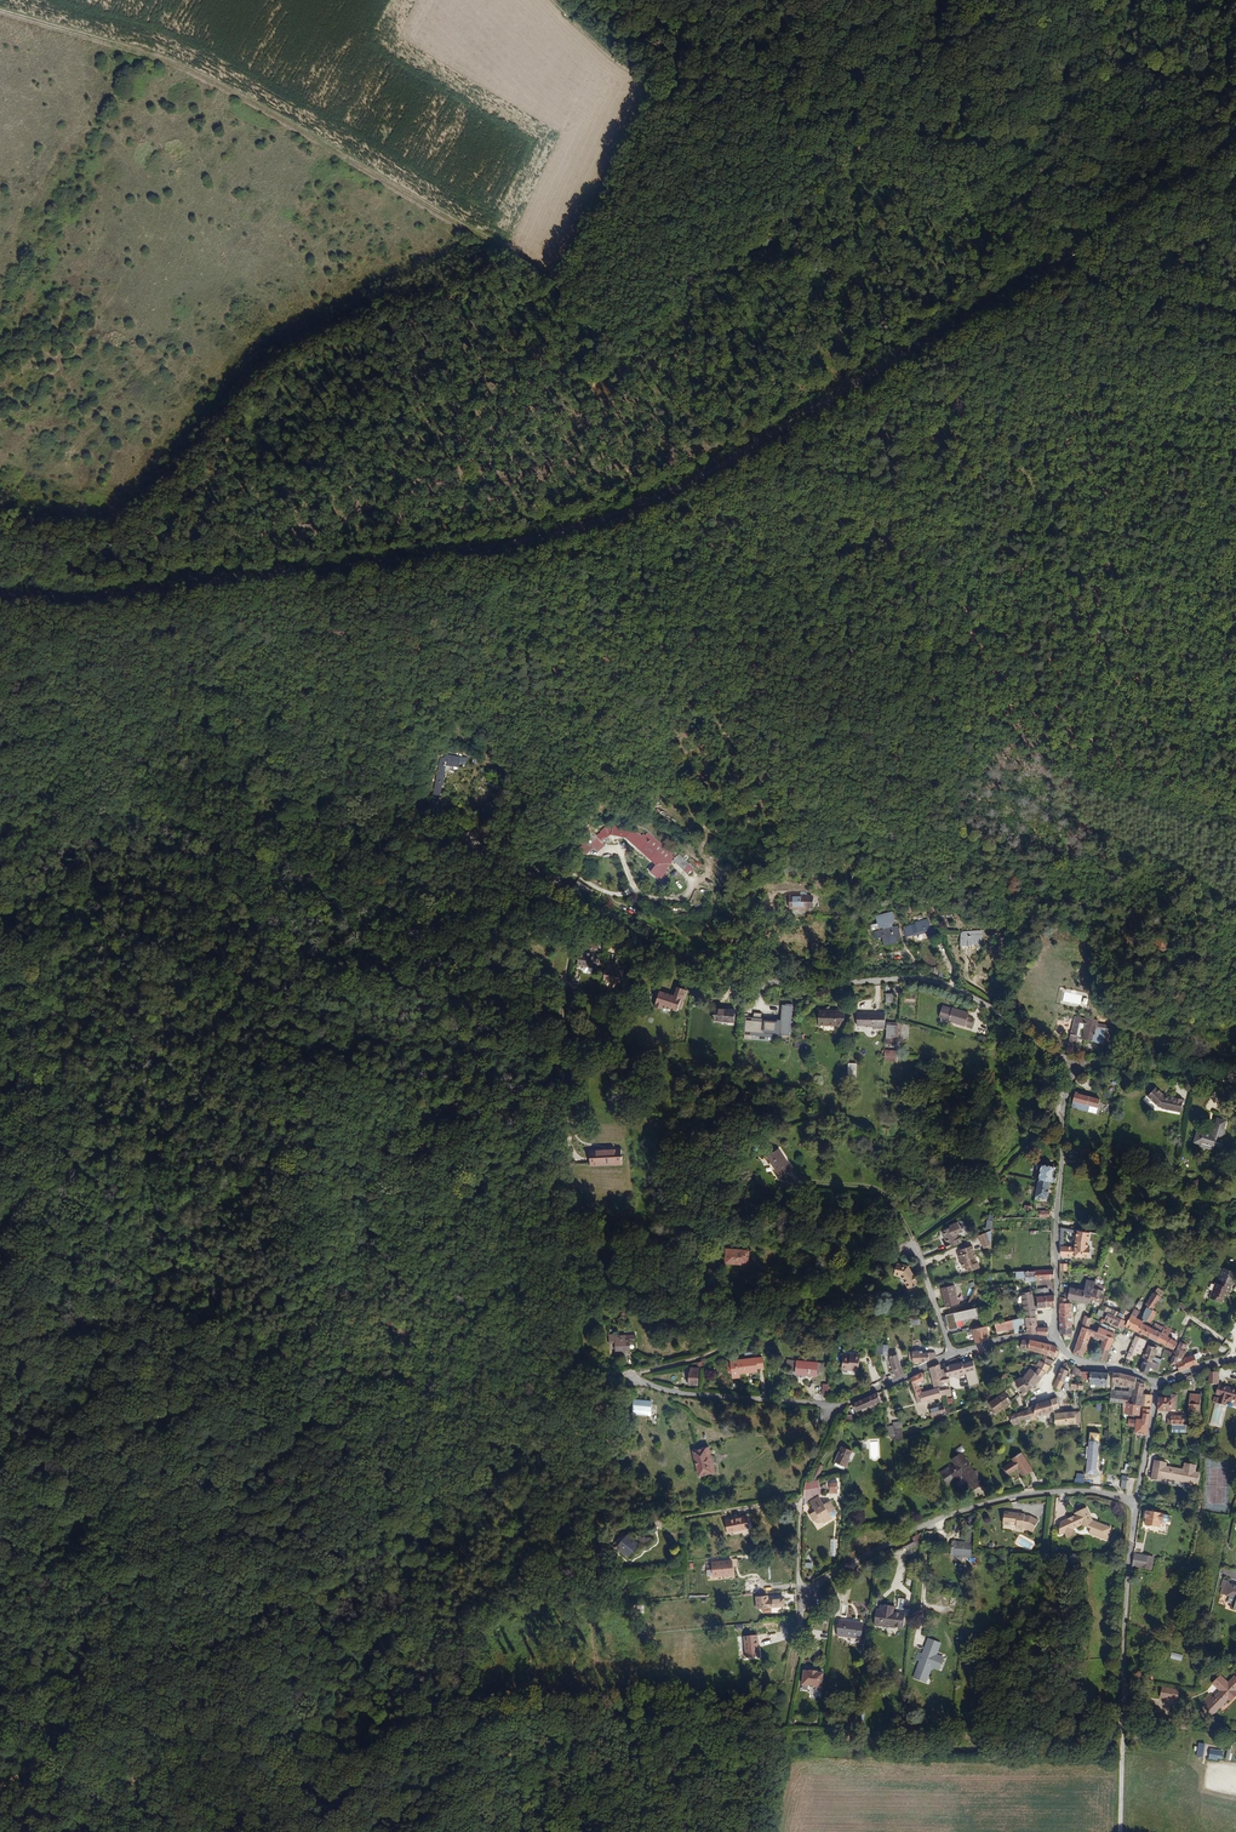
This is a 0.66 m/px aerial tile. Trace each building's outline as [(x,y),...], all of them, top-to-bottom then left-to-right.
[(445,808),(451,785),(443,782),(444,774),(448,763),(460,766),(462,760),(460,759),(460,756),(455,754),(453,757),(449,757),(446,758),(443,757),(442,760),(441,762),(438,762),(428,804),(445,808)] [(659,844),(631,830),(632,828),(624,824),(622,827),(611,822),(607,824),(592,828),(594,835),(610,831),(623,838),(625,835),(643,844),(644,846),(648,848),(644,857),(656,862),(659,855),(659,844)] [(578,842),(571,833),(561,841),(566,845),(569,850),(578,842)] [(578,845),(583,855),(593,850),(588,840),(578,845)] [(670,862),(678,871),(682,868),(688,874),(694,869),(680,853),(670,862)] [(810,907),(810,893),(794,894),(797,908),(810,907)] [(939,930),(938,917),(914,921),(914,923),(902,925),(903,935),(911,934),(911,933),(916,932),(917,934),(924,933),(939,930)] [(945,934),(938,917),(939,930),(924,933),(926,937),(945,934)] [(898,938),(897,932),(897,931),(896,926),(875,932),(877,936),(881,935),(882,939),(888,937),(889,940),(893,939),(894,939),(898,938)] [(982,943),(983,933),(963,932),(962,948),(973,948),(974,942),(982,943)] [(1169,952),(1171,938),(1159,937),(1157,951),(1169,952)] [(604,969),(605,962),(601,960),(602,957),(594,956),(585,953),(582,964),(585,966),(587,966),(589,967),(588,972),(598,973),(599,967),(604,969)] [(629,981),(632,968),(625,967),(624,968),(621,968),(622,964),(615,962),(614,971),(612,977),(620,982),(623,981),(626,980),(629,981)] [(683,1006),(686,1003),(688,1004),(692,996),(682,992),(679,999),(662,992),(658,1000),(661,1002),(658,1009),(665,1013),(666,1010),(680,1016),(681,1013),(684,1014),(687,1008),(683,1006)] [(736,1019),(733,1006),(723,1005),(723,1018),(736,1019)] [(799,1033),(799,1023),(796,1023),(796,1006),(789,1005),(789,1007),(785,1006),(784,1037),(795,1038),(795,1033),(799,1033)] [(842,1025),(843,1011),(824,1009),(824,1024),(842,1025)] [(983,1021),(977,1019),(978,1016),(963,1013),(953,1009),(950,1018),(957,1020),(956,1023),(970,1027),(979,1031),(983,1021)] [(782,1037),(783,1023),(771,1022),(769,1025),(765,1024),(766,1016),(759,1015),(758,1024),(750,1023),(749,1042),(758,1043),(758,1036),(782,1037)] [(883,1033),(884,1018),(862,1017),(862,1030),(876,1030),(876,1034),(883,1033)] [(1107,1048),(1110,1026),(1095,1023),(1095,1020),(1086,1018),(1085,1023),(1072,1021),(1069,1034),(1077,1036),(1077,1037),(1093,1040),(1092,1042),(1099,1043),(1100,1044),(1098,1052),(1112,1054),(1114,1049),(1113,1048),(1111,1049),(1107,1048)] [(903,1039),(904,1027),(894,1026),(893,1039),(903,1039)] [(1016,1041),(1015,1039),(1013,1035),(1012,1034),(1010,1033),(1006,1045),(1010,1045),(1014,1047),(1016,1041)] [(1076,1043),(1077,1039),(1092,1042),(1093,1040),(1077,1037),(1077,1036),(1069,1034),(1068,1042),(1076,1043)] [(1183,1116),(1185,1103),(1172,1101),(1171,1102),(1164,1101),(1162,1099),(1162,1098),(1155,1092),(1148,1100),(1160,1111),(1163,1111),(1163,1112),(1169,1113),(1169,1111),(1174,1112),(1174,1114),(1183,1116)] [(1100,1105),(1071,1098),(1068,1112),(1083,1115),(1084,1109),(1098,1113),(1100,1105)] [(1097,1119),(1098,1113),(1084,1109),(1083,1115),(1097,1119)] [(1220,1141),(1224,1131),(1223,1130),(1224,1124),(1213,1123),(1212,1127),(1211,1126),(1207,1135),(1202,1133),(1203,1131),(1197,1129),(1192,1143),(1200,1146),(1201,1144),(1213,1149),(1213,1148),(1220,1150),(1223,1142),(1220,1141)] [(1211,1153),(1213,1149),(1201,1144),(1200,1146),(1199,1148),(1211,1153)] [(792,1168),(778,1148),(767,1156),(781,1176),(792,1168)] [(622,1164),(622,1150),(589,1152),(590,1166),(607,1165),(610,1165),(622,1164)] [(1052,1173),(1052,1168),(1052,1167),(1039,1165),(1037,1180),(1049,1182),(1054,1183),(1055,1174),(1052,1173)] [(1045,1199),(1049,1182),(1037,1180),(1033,1201),(1039,1201),(1039,1199),(1045,1199)] [(957,1240),(954,1235),(960,1233),(957,1225),(949,1229),(940,1233),(946,1245),(944,1246),(946,1250),(961,1243),(959,1239),(957,1240)] [(990,1246),(991,1230),(979,1235),(982,1248),(990,1246)] [(1087,1250),(1087,1247),(1085,1247),(1086,1242),(1087,1234),(1075,1231),(1074,1236),(1071,1236),(1071,1240),(1072,1240),(1072,1248),(1069,1248),(1069,1247),(1058,1247),(1058,1253),(1087,1253),(1088,1253),(1088,1250),(1087,1250)] [(969,1260),(975,1258),(971,1247),(962,1250),(963,1254),(961,1255),(957,1256),(961,1269),(964,1268),(966,1272),(979,1269),(977,1263),(971,1265),(969,1260)] [(747,1264),(748,1251),(726,1250),(725,1263),(747,1264)] [(917,1285),(907,1268),(897,1265),(893,1275),(900,1277),(909,1291),(917,1285)] [(1235,1273),(1224,1268),(1223,1272),(1219,1284),(1215,1283),(1210,1298),(1222,1302),(1225,1293),(1228,1294),(1235,1273)] [(1089,1302),(1092,1291),(1094,1285),(1094,1284),(1086,1282),(1084,1292),(1078,1291),(1079,1287),(1072,1285),(1071,1289),(1069,1289),(1067,1300),(1088,1304),(1089,1302)] [(1099,1303),(1102,1287),(1094,1285),(1092,1291),(1089,1302),(1099,1303)] [(957,1300),(954,1286),(941,1289),(944,1303),(957,1300)] [(1034,1319),(1030,1293),(1019,1294),(1020,1304),(1023,1320),(1034,1319)] [(1150,1312),(1156,1298),(1158,1297),(1151,1293),(1142,1308),(1144,1309),(1150,1312)] [(1054,1308),(1053,1297),(1035,1297),(1036,1309),(1054,1308)] [(1070,1318),(1069,1306),(1068,1305),(1066,1305),(1064,1300),(1060,1300),(1060,1318),(1070,1318)] [(1184,1300),(1178,1304),(1183,1310),(1188,1306),(1184,1300)] [(1117,1313),(1111,1310),(1111,1311),(1107,1310),(1107,1309),(1102,1306),(1099,1311),(1105,1314),(1123,1322),(1128,1313),(1119,1309),(1117,1313)] [(955,1323),(979,1318),(977,1309),(945,1317),(948,1331),(957,1330),(955,1323)] [(1145,1321),(1149,1314),(1150,1312),(1144,1309),(1140,1314),(1140,1322),(1139,1323),(1145,1322),(1145,1321)] [(1134,1332),(1138,1324),(1139,1323),(1140,1322),(1134,1319),(1137,1313),(1133,1310),(1130,1314),(1124,1327),(1134,1332)] [(1123,1322),(1105,1314),(1104,1315),(1103,1318),(1102,1320),(1112,1324),(1112,1326),(1119,1329),(1120,1329),(1123,1322)] [(1088,1329),(1091,1320),(1085,1317),(1082,1327),(1088,1329)] [(1070,1330),(1070,1318),(1060,1318),(1059,1318),(1059,1330),(1070,1330)] [(1035,1327),(1034,1319),(1023,1320),(1024,1324),(1025,1328),(1035,1327)] [(1013,1330),(1012,1326),(1011,1322),(1003,1324),(1005,1332),(1013,1330)] [(1005,1332),(1003,1324),(995,1326),(996,1334),(1005,1332)] [(1146,1338),(1151,1330),(1150,1329),(1138,1324),(1134,1332),(1146,1338)] [(988,1341),(986,1333),(988,1333),(986,1327),(972,1331),(975,1345),(988,1341)] [(1047,1337),(1047,1328),(1035,1327),(1036,1335),(1047,1337)] [(1154,1342),(1159,1331),(1150,1327),(1150,1329),(1151,1330),(1146,1338),(1154,1342)] [(1174,1344),(1164,1339),(1167,1332),(1161,1329),(1159,1331),(1154,1342),(1171,1351),(1174,1344)] [(1086,1345),(1088,1339),(1095,1341),(1093,1347),(1099,1349),(1107,1351),(1112,1339),(1096,1334),(1080,1330),(1076,1342),(1086,1345)] [(1112,1339),(1114,1335),(1098,1330),(1096,1334),(1112,1339)] [(1132,1364),(1135,1354),(1138,1355),(1144,1342),(1132,1337),(1124,1361),(1132,1364)] [(633,1353),(632,1345),(639,1346),(639,1340),(620,1341),(620,1338),(614,1338),(615,1348),(620,1348),(620,1355),(626,1355),(625,1353),(633,1353)] [(1179,1361),(1183,1351),(1181,1350),(1184,1343),(1179,1340),(1170,1357),(1175,1360),(1179,1361)] [(1055,1352),(1056,1348),(1037,1342),(1021,1341),(1019,1349),(1056,1358),(1057,1353),(1055,1352)] [(1083,1358),(1086,1345),(1076,1342),(1070,1355),(1083,1358)] [(887,1357),(887,1347),(876,1346),(875,1356),(887,1357)] [(1158,1361),(1151,1359),(1154,1350),(1147,1347),(1145,1353),(1143,1352),(1142,1356),(1141,1356),(1140,1360),(1142,1361),(1157,1366),(1158,1361)] [(1104,1363),(1107,1351),(1099,1349),(1095,1361),(1104,1363)] [(932,1361),(932,1356),(926,1356),(926,1353),(912,1353),(913,1362),(930,1362),(932,1361)] [(860,1370),(862,1355),(852,1354),(852,1356),(845,1356),(844,1369),(860,1370)] [(1195,1365),(1192,1356),(1180,1362),(1179,1361),(1175,1360),(1172,1365),(1167,1365),(1166,1367),(1174,1366),(1176,1372),(1195,1365)] [(766,1368),(765,1357),(742,1360),(743,1374),(749,1373),(748,1369),(761,1368),(766,1368)] [(902,1376),(897,1357),(890,1357),(891,1369),(895,1379),(902,1376)] [(785,1367),(794,1369),(795,1361),(787,1359),(785,1367)] [(819,1376),(820,1363),(800,1361),(799,1371),(807,1372),(807,1374),(819,1376)] [(1156,1371),(1157,1366),(1142,1361),(1138,1372),(1142,1375),(1145,1376),(1147,1369),(1156,1371)] [(963,1373),(961,1365),(960,1363),(944,1368),(945,1369),(946,1377),(947,1377),(947,1378),(963,1374),(963,1373)] [(1045,1375),(1048,1367),(1042,1365),(1040,1371),(1036,1370),(1034,1374),(1030,1371),(1023,1381),(1025,1383),(1026,1382),(1032,1389),(1035,1384),(1040,1378),(1043,1374),(1045,1375)] [(949,1383),(948,1379),(947,1378),(947,1377),(946,1377),(945,1369),(944,1368),(943,1368),(944,1370),(939,1371),(938,1366),(928,1370),(932,1389),(943,1386),(942,1385),(949,1383)] [(1063,1382),(1067,1371),(1065,1370),(1066,1367),(1062,1366),(1060,1368),(1056,1379),(1063,1382)] [(700,1383),(701,1371),(693,1371),(692,1382),(700,1383)] [(1106,1385),(1107,1374),(1088,1373),(1088,1380),(1088,1384),(1106,1385)] [(1216,1386),(1216,1374),(1207,1373),(1207,1386),(1216,1386)] [(1132,1390),(1134,1379),(1121,1374),(1111,1374),(1111,1382),(1116,1383),(1116,1386),(1132,1390)] [(922,1380),(924,1379),(922,1375),(920,1376),(920,1375),(910,1380),(914,1391),(919,1390),(918,1387),(923,1384),(922,1380)] [(1023,1395),(1032,1389),(1026,1382),(1025,1383),(1026,1384),(1025,1384),(1019,1379),(1014,1384),(1023,1395)] [(1060,1390),(1063,1382),(1056,1379),(1053,1387),(1060,1390)] [(1141,1396),(1143,1383),(1140,1381),(1134,1379),(1132,1390),(1131,1395),(1141,1396)] [(1078,1384),(1078,1381),(1069,1381),(1069,1390),(1078,1390),(1078,1384)] [(920,1403),(940,1399),(938,1393),(937,1390),(921,1395),(916,1396),(915,1397),(916,1402),(919,1401),(920,1403)] [(1139,1406),(1141,1396),(1131,1395),(1131,1398),(1116,1396),(1116,1391),(1110,1390),(1109,1401),(1121,1403),(1139,1406)] [(1234,1404),(1235,1393),(1221,1390),(1220,1391),(1216,1390),(1214,1400),(1218,1400),(1218,1402),(1216,1402),(1215,1408),(1226,1410),(1226,1405),(1231,1405),(1232,1403),(1234,1404)] [(856,1415),(881,1402),(880,1393),(852,1406),(856,1415)] [(1010,1405),(1002,1394),(995,1400),(1003,1410),(1010,1405)] [(1148,1408),(1149,1397),(1141,1396),(1139,1406),(1148,1408)] [(1179,1413),(1179,1397),(1162,1396),(1160,1412),(1179,1413)] [(1197,1415),(1199,1397),(1188,1396),(1186,1414),(1197,1415)] [(1026,1411),(1032,1419),(1040,1415),(1058,1409),(1055,1399),(1034,1406),(1026,1410),(1026,1411)] [(650,1411),(651,1402),(635,1400),(632,1414),(650,1417),(650,1419),(655,1420),(656,1412),(650,1411)] [(988,1406),(996,1416),(1003,1410),(995,1400),(988,1406)] [(1137,1417),(1139,1406),(1121,1403),(1121,1415),(1137,1417)] [(944,1413),(942,1407),(928,1412),(930,1419),(944,1414),(944,1413)] [(1019,1423),(1032,1419),(1026,1411),(1016,1415),(1018,1421),(1019,1423)] [(1079,1425),(1078,1413),(1053,1415),(1054,1427),(1079,1425)] [(1018,1421),(1016,1415),(1007,1418),(1010,1424),(1018,1421)] [(1042,1421),(1040,1415),(1032,1419),(1034,1424),(1042,1421)] [(1144,1437),(1147,1417),(1141,1416),(1140,1422),(1135,1422),(1133,1436),(1144,1437)] [(1184,1427),(1182,1418),(1164,1418),(1164,1427),(1169,1427),(1183,1427),(1184,1427)] [(891,1435),(891,1431),(896,1430),(895,1426),(884,1428),(885,1435),(887,1435),(891,1435)] [(1183,1435),(1183,1427),(1169,1427),(1169,1435),(1183,1435)] [(1095,1476),(1100,1433),(1089,1433),(1085,1476),(1095,1476)] [(716,1467),(713,1453),(710,1453),(709,1447),(701,1449),(700,1444),(693,1445),(700,1477),(716,1473),(714,1467),(716,1467)] [(847,1469),(851,1460),(849,1459),(851,1454),(841,1449),(834,1463),(847,1469)] [(1032,1471),(1019,1453),(1010,1459),(1012,1462),(1002,1468),(1007,1475),(1016,1469),(1022,1477),(1032,1471)] [(975,1476),(958,1454),(949,1460),(953,1465),(941,1474),(948,1483),(960,1474),(972,1490),(983,1481),(978,1474),(975,1476)] [(1162,1479),(1164,1468),(1165,1464),(1153,1461),(1150,1481),(1162,1483),(1162,1479)] [(815,1480),(823,1465),(818,1462),(808,1481),(815,1480)] [(1196,1486),(1198,1475),(1195,1474),(1197,1467),(1186,1465),(1185,1472),(1172,1470),(1170,1480),(1196,1486)] [(1170,1480),(1172,1470),(1164,1468),(1162,1479),(1170,1480)] [(1075,1482),(1084,1482),(1084,1474),(1076,1473),(1075,1482)] [(831,1517),(829,1514),(830,1511),(834,1509),(828,1500),(823,1503),(818,1496),(809,1502),(812,1507),(812,1512),(809,1514),(813,1520),(815,1519),(820,1519),(822,1523),(831,1517)] [(1108,1538),(1111,1526),(1111,1525),(1092,1521),(1086,1508),(1077,1512),(1078,1516),(1075,1517),(1073,1518),(1073,1517),(1059,1523),(1059,1524),(1059,1537),(1065,1535),(1074,1532),(1083,1529),(1091,1529),(1090,1533),(1108,1538)] [(1038,1522),(1029,1517),(1024,1517),(1024,1516),(1016,1514),(1015,1516),(1011,1515),(1011,1514),(1004,1513),(1002,1522),(1037,1523),(1038,1522)] [(1156,1529),(1157,1523),(1159,1523),(1160,1517),(1143,1514),(1142,1520),(1144,1520),(1143,1527),(1156,1529)] [(749,1533),(748,1520),(727,1522),(729,1535),(749,1533)] [(1032,1533),(1037,1523),(1002,1522),(1002,1525),(1015,1526),(1015,1529),(1025,1530),(1032,1533)] [(972,1550),(973,1546),(969,1546),(972,1526),(965,1525),(963,1538),(956,1537),(955,1550),(972,1552),(972,1550)] [(1076,1538),(1074,1532),(1065,1535),(1067,1541),(1076,1538)] [(627,1556),(636,1544),(627,1537),(618,1548),(627,1556)] [(908,1554),(918,1547),(919,1537),(903,1546),(902,1553),(908,1554)] [(1148,1572),(1150,1559),(1140,1558),(1138,1570),(1148,1572)] [(707,1569),(708,1580),(734,1579),(734,1567),(738,1566),(738,1559),(711,1561),(711,1569),(707,1569)] [(1230,1584),(1229,1582),(1223,1580),(1221,1587),(1222,1587),(1220,1594),(1224,1595),(1227,1593),(1231,1594),(1230,1597),(1228,1604),(1232,1604),(1230,1609),(1235,1611),(1235,1586),(1230,1584)] [(903,1628),(904,1617),(908,1617),(909,1608),(905,1608),(905,1598),(896,1597),(896,1606),(895,1613),(892,1613),(891,1627),(903,1628)] [(781,1608),(781,1600),(765,1601),(764,1598),(754,1598),(754,1609),(781,1608)] [(891,1627),(892,1613),(891,1613),(892,1606),(881,1605),(880,1611),(876,1611),(874,1625),(891,1627)] [(858,1636),(859,1624),(852,1623),(853,1620),(837,1619),(836,1635),(858,1636)] [(757,1657),(757,1648),(756,1648),(755,1642),(757,1642),(757,1636),(743,1637),(745,1658),(757,1657)] [(925,1682),(931,1668),(936,1670),(941,1661),(935,1658),(936,1656),(940,1645),(929,1641),(923,1655),(918,1653),(915,1660),(920,1662),(914,1677),(925,1682)] [(1172,1652),(1170,1658),(1181,1661),(1183,1655),(1172,1652)] [(820,1685),(821,1671),(815,1671),(815,1669),(814,1669),(809,1669),(808,1669),(808,1670),(802,1669),(800,1683),(807,1683),(807,1685),(813,1686),(813,1685),(820,1685)] [(1221,1699),(1227,1691),(1224,1689),(1230,1682),(1221,1675),(1216,1682),(1208,1676),(1201,1684),(1209,1691),(1203,1699),(1199,1696),(1196,1699),(1200,1703),(1196,1709),(1204,1715),(1218,1697),(1221,1699)] [(1172,1695),(1172,1693),(1175,1693),(1175,1689),(1159,1687),(1158,1696),(1169,1698),(1169,1695),(1172,1695)] [(1197,1756),(1203,1757),(1205,1743),(1198,1742),(1197,1756)] [(1209,1749),(1209,1759),(1222,1759),(1223,1749),(1209,1749)]
